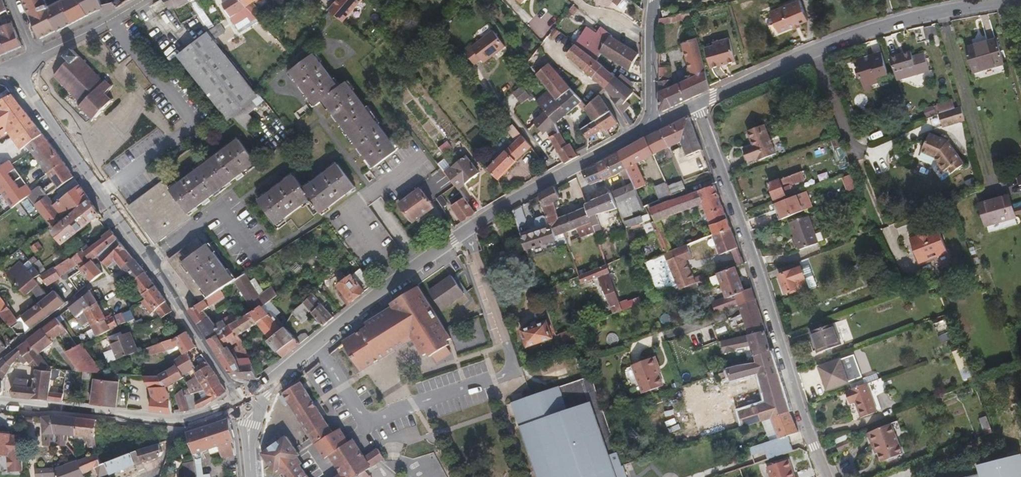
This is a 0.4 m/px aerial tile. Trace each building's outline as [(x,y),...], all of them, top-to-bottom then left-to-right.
[(46,0),(25,0),(30,13),(34,12),(33,5),(47,1),(46,0)] [(69,6),(66,0),(65,0),(53,6),(57,18),(61,30),(76,23),(69,6)] [(87,4),(84,0),(80,0),(70,5),(69,6),(76,23),(93,14),(87,4)] [(100,0),(84,0),(87,4),(93,14),(102,11),(102,5),(100,0)] [(190,0),(163,0),(170,10),(179,8),(191,2),(190,0)] [(242,0),(228,0),(223,4),(232,18),(247,8),(242,0)] [(330,11),(348,24),(365,0),(337,0),(330,11)] [(794,26),(795,28),(801,25),(800,23),(809,19),(801,0),(796,0),(771,10),(780,31),(794,26)] [(57,18),(53,6),(50,8),(47,1),(33,5),(34,12),(30,13),(35,26),(47,21),(57,18)] [(257,10),(251,5),(247,8),(252,14),(257,10)] [(260,22),(252,14),(247,8),(232,18),(239,29),(251,21),(254,26),(260,22)] [(675,16),(674,9),(662,12),(664,19),(675,16)] [(215,27),(206,13),(203,14),(201,11),(198,14),(209,31),(215,27)] [(692,19),(690,12),(675,16),(664,19),(660,20),(660,27),(692,19)] [(61,30),(57,18),(47,21),(51,35),(61,30)] [(51,35),(47,21),(35,26),(40,37),(41,40),(51,35)] [(12,23),(0,29),(0,33),(0,34),(8,53),(22,47),(12,23)] [(239,57),(226,38),(228,35),(220,23),(215,27),(209,31),(211,33),(233,62),(239,57)] [(600,52),(610,37),(601,29),(597,33),(587,27),(575,45),(596,61),(601,54),(600,52)] [(554,53),(566,37),(554,28),(542,44),(554,53)] [(483,61),(504,46),(492,29),(464,51),(473,63),(480,58),(483,61)] [(259,97),(208,32),(179,55),(178,56),(227,118),(230,121),(235,117),(244,109),(259,97)] [(0,34),(0,35),(0,56),(8,53),(0,34)] [(277,39),(271,34),(268,37),(274,42),(277,39)] [(638,55),(610,37),(600,52),(601,54),(630,71),(638,55)] [(711,90),(698,39),(682,45),(691,79),(670,88),(670,67),(659,67),(659,112),(663,112),(711,90)] [(1005,64),(997,39),(966,48),(974,74),(1005,64)] [(737,62),(730,40),(714,45),(715,47),(707,49),(712,69),(721,67),(721,65),(727,63),(727,65),(737,62)] [(928,44),(930,49),(934,63),(942,62),(938,47),(936,42),(928,44)] [(616,77),(596,61),(575,45),(567,55),(568,57),(606,89),(616,77)] [(110,84),(108,82),(106,80),(104,82),(99,77),(100,75),(99,73),(97,75),(93,71),(95,70),(93,68),(91,69),(86,63),(87,61),(85,59),(84,60),(73,49),(65,56),(70,60),(54,76),(81,104),(80,106),(94,119),(113,100),(106,94),(112,86),(110,84)] [(910,50),(904,52),(891,56),(889,57),(894,74),(897,73),(915,67),(910,50)] [(856,70),(863,88),(864,93),(871,90),(870,86),(889,80),(881,52),(867,56),(868,59),(864,60),(863,57),(856,59),(859,69),(856,70)] [(397,150),(347,83),(340,89),(314,55),(292,72),(317,105),(323,100),(324,100),(374,167),(396,151),(397,150)] [(571,90),(549,64),(537,75),(550,91),(557,100),(571,90)] [(614,97),(625,85),(630,89),(635,82),(631,82),(622,75),(618,79),(616,77),(606,89),(614,97)] [(623,105),(634,92),(630,89),(625,85),(614,97),(612,99),(619,106),(618,108),(622,114),(627,109),(623,105)] [(511,109),(530,98),(524,89),(506,100),(511,109)] [(556,124),(582,103),(571,90),(557,100),(550,91),(537,101),(545,111),(556,124)] [(0,136),(8,131),(22,150),(28,145),(32,151),(49,141),(33,121),(18,101),(12,94),(0,101),(0,135),(0,136)] [(610,111),(600,95),(586,108),(585,109),(593,122),(595,121),(610,111)] [(960,124),(956,108),(939,113),(944,128),(960,124)] [(257,122),(244,109),(235,117),(249,130),(257,122)] [(560,133),(556,124),(545,111),(534,123),(545,134),(546,132),(549,137),(560,133)] [(618,124),(610,111),(595,121),(602,131),(607,139),(613,136),(609,130),(618,124)] [(701,149),(689,116),(662,129),(670,146),(682,141),(687,155),(701,149)] [(602,131),(595,121),(593,122),(581,129),(588,140),(602,131)] [(498,180),(532,147),(522,136),(514,125),(507,131),(516,142),(488,170),(498,180)] [(777,154),(765,125),(748,132),(753,145),(744,149),(749,162),(758,159),(760,161),(777,154)] [(670,146),(662,129),(646,138),(654,155),(670,146)] [(575,151),(570,144),(568,145),(560,133),(549,137),(565,164),(578,156),(577,155),(575,151)] [(949,142),(951,139),(945,135),(943,139),(933,133),(924,151),(937,158),(944,168),(942,170),(947,176),(953,172),(957,178),(970,168),(951,144),(949,142)] [(654,155),(646,138),(619,152),(629,174),(631,178),(636,189),(645,185),(636,164),(654,155)] [(839,148),(836,139),(827,142),(831,152),(839,148)] [(188,214),(256,163),(239,140),(170,191),(164,183),(131,208),(136,215),(152,235),(156,241),(189,216),(188,214)] [(64,162),(56,149),(49,141),(32,151),(49,173),(64,162)] [(577,155),(588,150),(588,145),(588,144),(575,151),(577,155)] [(629,174),(619,152),(606,159),(612,171),(614,176),(622,172),(624,176),(629,174)] [(467,155),(450,169),(447,165),(442,169),(444,173),(448,177),(455,186),(461,181),(464,186),(468,182),(480,173),(467,155)] [(614,176),(612,171),(606,159),(597,164),(597,165),(582,171),(583,175),(585,177),(591,185),(614,176)] [(12,208),(21,202),(29,196),(33,193),(31,191),(10,160),(0,167),(0,192),(12,208)] [(47,196),(74,177),(64,162),(49,173),(54,181),(46,187),(40,179),(36,182),(39,185),(47,196)] [(277,224),(310,199),(321,213),(355,188),(338,165),(303,190),(293,176),(260,201),(277,224)] [(448,177),(444,173),(442,169),(441,168),(430,177),(436,185),(448,177)] [(787,196),(784,188),(805,180),(802,172),(770,184),(776,200),(787,196)] [(861,190),(855,173),(850,175),(843,178),(849,194),(861,190)] [(686,191),(682,181),(680,181),(677,175),(665,180),(666,182),(672,196),(686,191)] [(91,201),(74,177),(47,196),(35,204),(29,196),(21,202),(33,217),(41,211),(52,226),(75,208),(78,211),(91,201)] [(645,208),(636,189),(631,178),(625,180),(628,186),(613,192),(619,206),(624,219),(633,216),(633,213),(645,208)] [(672,196),(666,182),(654,187),(660,201),(672,196)] [(35,204),(47,196),(39,185),(31,191),(33,193),(29,196),(35,204)] [(652,223),(657,236),(659,240),(665,254),(673,250),(661,221),(702,205),(703,205),(714,234),(731,228),(715,185),(650,208),(655,221),(652,223)] [(561,199),(555,186),(539,195),(548,218),(549,220),(547,221),(549,225),(551,224),(557,240),(565,238),(559,218),(554,203),(561,199)] [(434,208),(420,190),(400,204),(414,222),(434,208)] [(475,212),(460,193),(449,201),(463,221),(475,212)] [(596,215),(617,208),(610,194),(586,204),(587,207),(596,232),(601,230),(601,229),(596,215)] [(448,204),(442,195),(437,199),(443,208),(448,204)] [(1017,218),(1009,195),(980,204),(987,226),(1017,218)] [(804,211),(798,196),(777,203),(783,220),(804,211)] [(63,244),(100,215),(91,201),(78,211),(53,231),(63,244)] [(526,219),(522,206),(513,210),(513,211),(519,228),(524,225),(526,219)] [(596,232),(587,207),(559,218),(565,238),(569,237),(568,232),(577,229),(581,238),(596,232)] [(651,221),(648,214),(625,222),(627,228),(640,224),(651,221)] [(557,240),(551,224),(549,225),(547,221),(549,220),(548,218),(543,216),(537,219),(535,222),(535,223),(537,228),(521,233),(527,250),(551,243),(552,248),(567,243),(565,238),(557,240)] [(819,244),(809,217),(791,224),(801,251),(819,244)] [(744,264),(731,228),(714,234),(721,255),(732,251),(738,266),(744,264)] [(949,256),(940,230),(927,234),(911,240),(920,266),(949,256)] [(98,256),(118,240),(112,231),(104,236),(105,238),(92,248),(88,245),(83,249),(83,250),(92,261),(98,256)] [(134,259),(118,240),(98,256),(108,268),(116,261),(122,268),(134,259)] [(234,281),(208,246),(203,249),(197,241),(171,261),(202,302),(221,290),(234,281)] [(31,247),(33,246),(30,242),(20,249),(23,253),(29,249),(31,247)] [(45,250),(39,242),(33,246),(31,247),(37,255),(45,250)] [(694,277),(687,260),(693,258),(688,245),(673,250),(665,254),(679,289),(684,287),(697,282),(705,279),(703,274),(694,277)] [(44,267),(39,260),(38,261),(29,249),(23,253),(30,261),(34,266),(41,274),(47,270),(44,267)] [(61,277),(78,265),(82,269),(92,261),(83,250),(72,259),(71,258),(54,268),(53,267),(48,271),(47,270),(41,274),(40,275),(48,286),(61,278),(61,277)] [(133,281),(145,272),(134,259),(122,268),(133,281)] [(16,283),(34,266),(30,261),(24,266),(20,263),(7,274),(16,283)] [(92,281),(102,272),(92,261),(82,269),(92,281)] [(53,267),(54,266),(50,262),(44,267),(47,270),(48,271),(53,267)] [(623,310),(607,265),(579,276),(582,284),(598,278),(613,314),(623,310)] [(44,290),(35,279),(40,275),(41,274),(34,266),(16,283),(26,295),(33,290),(37,296),(44,290)] [(808,285),(801,267),(780,275),(786,293),(808,285)] [(744,291),(736,268),(718,274),(727,297),(712,302),(716,313),(739,306),(755,300),(752,288),(744,291)] [(373,284),(367,277),(361,269),(339,286),(351,302),(373,284)] [(154,284),(145,272),(133,281),(142,292),(154,284)] [(86,286),(75,273),(69,278),(79,292),(86,286)] [(260,296),(256,290),(258,289),(252,281),(251,282),(245,274),(234,281),(254,311),(262,306),(278,295),(272,287),(260,296)] [(452,278),(451,277),(430,291),(443,308),(463,294),(452,278)] [(686,292),(698,287),(697,282),(684,287),(686,292)] [(565,289),(562,283),(544,290),(546,296),(565,289)] [(166,302),(154,284),(142,292),(147,298),(142,302),(150,313),(156,309),(162,318),(172,312),(165,303),(166,302)] [(437,361),(450,353),(446,346),(448,344),(446,341),(450,338),(419,287),(391,303),(393,307),(367,323),(368,326),(366,326),(380,352),(379,352),(382,357),(413,338),(423,355),(427,352),(430,356),(433,354),(437,361)] [(303,303),(313,294),(309,289),(295,301),(299,306),(303,303)] [(54,312),(66,303),(55,291),(49,296),(44,290),(37,296),(42,301),(22,317),(26,333),(54,312)] [(215,325),(204,310),(225,296),(221,290),(202,302),(188,311),(208,341),(219,335),(224,331),(228,326),(230,324),(240,320),(233,309),(223,315),(225,319),(215,325)] [(322,303),(327,299),(318,290),(313,294),(303,303),(310,312),(323,325),(334,316),(322,303)] [(85,325),(90,323),(94,330),(98,337),(118,326),(127,322),(122,314),(114,317),(108,320),(98,303),(91,291),(70,308),(77,318),(79,316),(85,325)] [(650,301),(646,292),(639,295),(639,297),(627,301),(629,308),(650,301)] [(0,299),(0,314),(11,326),(17,321),(0,299)] [(759,309),(755,300),(739,306),(742,315),(759,309)] [(949,312),(945,302),(930,307),(934,317),(949,312)] [(310,312),(303,303),(299,306),(292,313),(302,324),(308,318),(306,315),(310,312)] [(285,327),(271,312),(268,313),(262,306),(254,311),(240,320),(230,324),(238,336),(258,323),(271,339),(285,327)] [(766,331),(759,309),(742,315),(749,336),(766,331)] [(56,339),(61,335),(63,338),(69,333),(57,317),(42,329),(52,341),(56,339)] [(945,319),(932,324),(938,338),(951,333),(945,319)] [(551,323),(548,324),(547,322),(522,331),(527,346),(552,338),(552,336),(556,335),(551,323)] [(234,379),(258,380),(257,375),(252,362),(249,355),(242,340),(238,336),(230,324),(228,326),(224,331),(219,335),(208,341),(234,379)] [(842,345),(835,324),(811,332),(818,353),(842,345)] [(380,352),(366,326),(343,342),(360,370),(382,357),(379,352),(380,352)] [(284,358),(309,336),(306,333),(303,334),(301,334),(297,337),(295,338),(285,327),(271,339),(268,342),(269,343),(279,353),(284,358)] [(52,341),(42,329),(16,348),(22,354),(24,357),(35,348),(39,354),(40,354),(41,353),(53,344),(54,343),(52,341)] [(579,343),(574,329),(561,334),(566,347),(579,343)] [(771,351),(766,331),(749,336),(752,349),(754,356),(771,351)] [(139,352),(131,332),(110,340),(117,359),(139,352)] [(197,347),(187,332),(174,339),(163,343),(167,351),(175,348),(178,346),(180,347),(183,354),(187,353),(197,347)] [(752,349),(749,336),(717,342),(719,355),(729,353),(729,351),(752,349)] [(76,365),(67,353),(56,339),(52,341),(54,343),(53,344),(67,365),(70,365),(73,370),(76,365)] [(167,351),(163,343),(146,349),(149,356),(167,351)] [(104,374),(82,344),(67,353),(76,365),(81,372),(82,372),(104,374)] [(19,357),(22,354),(16,348),(6,356),(14,363),(18,359),(19,357)] [(30,364),(42,356),(40,354),(39,354),(35,348),(24,357),(28,361),(30,364)] [(959,370),(967,367),(960,350),(953,352),(959,370)] [(790,411),(782,386),(771,351),(754,356),(756,363),(742,364),(727,368),(728,371),(720,373),(722,378),(729,375),(731,380),(754,374),(756,381),(760,380),(766,402),(739,411),(744,427),(745,427),(763,421),(763,420),(790,411)] [(195,368),(187,353),(183,354),(176,358),(178,364),(184,375),(194,370),(195,368)] [(28,361),(24,357),(22,354),(19,357),(18,359),(21,362),(25,363),(28,361)] [(861,377),(853,355),(820,367),(828,389),(861,377)] [(14,363),(6,356),(4,358),(11,366),(14,363)] [(53,370),(53,366),(50,366),(49,365),(42,356),(30,364),(36,371),(34,388),(50,389),(53,370)] [(586,366),(583,356),(576,358),(580,368),(586,366)] [(663,386),(659,374),(662,373),(656,357),(632,365),(643,394),(663,386)] [(11,366),(4,358),(0,361),(0,397),(1,397),(1,395),(3,392),(3,381),(11,366)] [(216,375),(208,362),(200,367),(199,368),(201,371),(196,373),(199,379),(202,383),(216,375)] [(184,375),(178,364),(159,376),(167,388),(178,382),(184,378),(183,376),(184,375)] [(62,402),(67,371),(53,370),(50,389),(49,401),(62,402)] [(120,381),(121,374),(104,374),(82,372),(81,378),(120,381)] [(221,384),(216,375),(202,383),(205,390),(207,393),(221,384)] [(167,388),(159,376),(144,376),(148,385),(153,397),(151,411),(173,413),(171,402),(162,402),(161,395),(162,395),(162,387),(167,388)] [(592,377),(525,397),(523,392),(511,396),(539,476),(627,476),(618,452),(592,377)] [(49,401),(50,389),(34,388),(28,388),(27,380),(16,379),(12,391),(13,398),(49,401)] [(205,390),(202,383),(199,379),(190,383),(195,393),(199,392),(205,390)] [(118,408),(120,383),(95,381),(92,405),(118,408)] [(168,391),(180,385),(178,382),(167,388),(168,391)] [(334,433),(302,382),(283,394),(284,395),(280,398),(285,406),(290,404),(310,438),(311,440),(315,445),(316,445),(333,437),(332,435),(334,433)] [(878,411),(868,383),(846,391),(851,404),(856,402),(862,418),(878,411)] [(204,407),(225,391),(221,384),(207,393),(205,390),(199,392),(202,400),(197,402),(194,393),(184,396),(189,410),(204,407)] [(171,401),(168,391),(167,388),(162,387),(162,395),(161,395),(162,402),(171,402),(171,401)] [(189,410),(184,396),(182,390),(176,396),(182,412),(189,410)] [(753,464),(794,451),(791,442),(789,436),(799,433),(790,411),(763,420),(763,421),(770,441),(748,448),(753,464)] [(68,435),(69,417),(55,416),(42,416),(42,421),(43,435),(55,434),(68,435)] [(992,432),(987,416),(980,418),(986,434),(992,432)] [(95,437),(96,420),(69,417),(68,435),(95,437)] [(235,444),(233,434),(229,419),(187,433),(194,454),(196,463),(202,462),(202,455),(206,453),(205,451),(218,447),(222,459),(237,455),(235,444)] [(138,438),(138,428),(116,425),(116,422),(96,420),(95,437),(101,438),(101,453),(98,455),(102,465),(127,455),(127,438),(138,438)] [(900,451),(889,424),(869,433),(880,459),(900,451)] [(333,437),(316,445),(324,455),(328,461),(333,458),(351,442),(349,439),(343,429),(334,433),(332,435),(333,437)] [(21,441),(21,436),(0,434),(0,455),(11,456),(12,472),(24,471),(21,441)] [(55,434),(43,435),(44,445),(67,445),(68,435),(55,434)] [(299,466),(302,464),(297,457),(299,456),(295,450),(286,437),(263,454),(271,465),(275,472),(280,469),(283,473),(283,474),(282,476),(283,476),(307,476),(299,466)] [(347,476),(371,476),(367,471),(385,459),(378,449),(365,457),(354,439),(351,442),(333,458),(342,473),(347,476)] [(853,448),(850,441),(837,446),(840,453),(853,448)] [(161,456),(163,453),(159,443),(138,451),(142,461),(143,463),(161,456)] [(110,474),(142,461),(138,451),(127,455),(102,465),(95,468),(97,472),(108,468),(110,474)] [(102,465),(98,455),(79,461),(84,473),(95,468),(102,465)] [(789,460),(765,467),(768,476),(795,476),(789,460)] [(84,473),(79,461),(56,469),(36,470),(36,476),(85,476),(84,473)]
